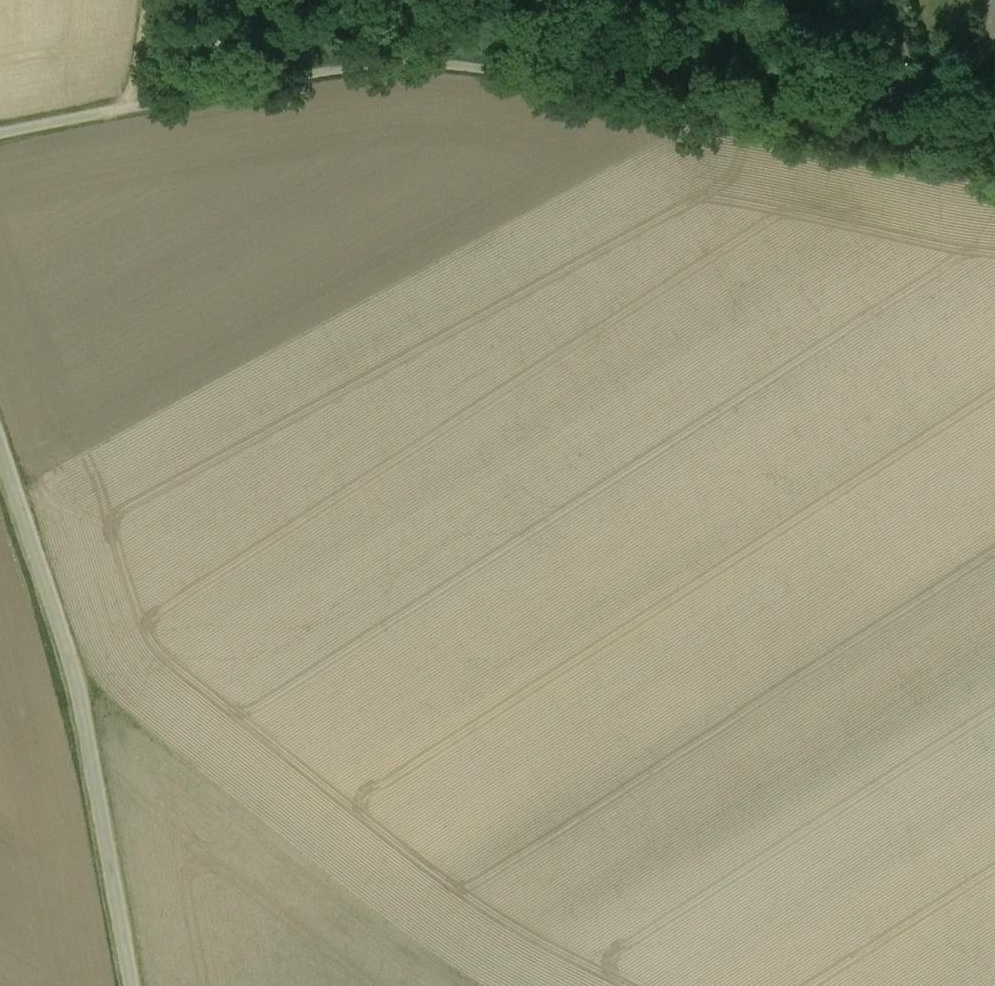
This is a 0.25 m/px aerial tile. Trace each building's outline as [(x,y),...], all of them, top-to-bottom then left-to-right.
[(854,17),(831,23),(835,39),(859,32),(854,17)]
